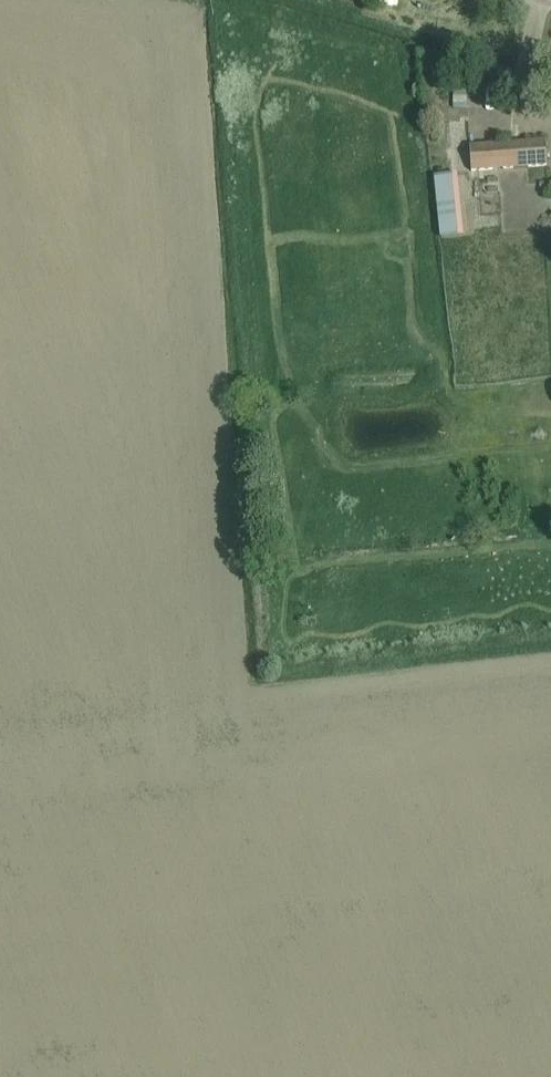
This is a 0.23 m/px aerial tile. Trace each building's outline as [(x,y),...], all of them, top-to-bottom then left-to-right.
[(470,172),(547,167),(546,140),(469,145),(470,172)] [(461,210),(462,230),(498,228),(497,208),(461,210)]
